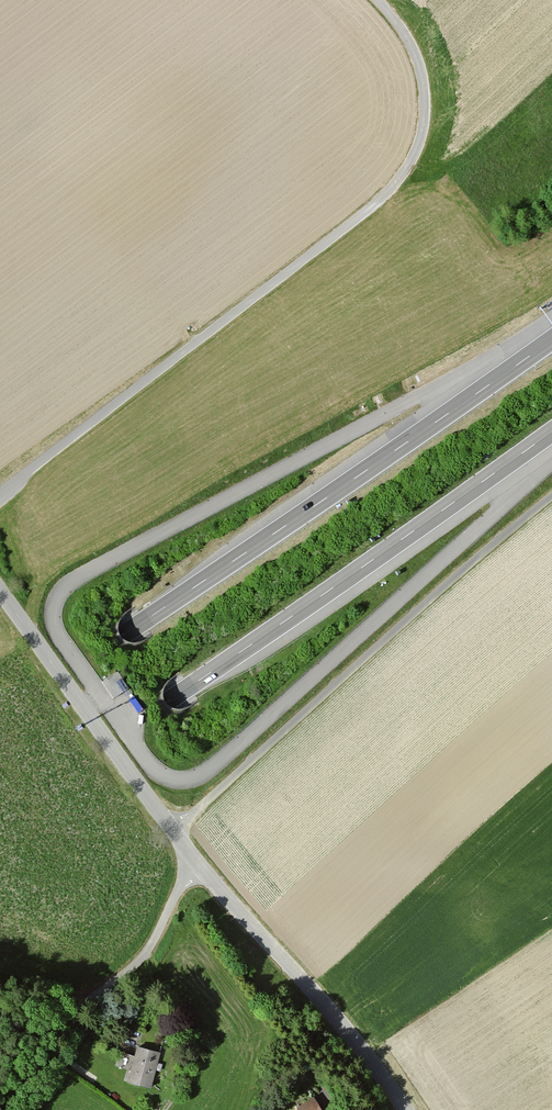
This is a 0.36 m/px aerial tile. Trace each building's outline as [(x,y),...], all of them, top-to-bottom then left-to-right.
[(129,1080),(151,1086),(160,1050),(138,1044),(129,1080)] [(314,1096),(291,1109),(322,1109),(314,1096)]
